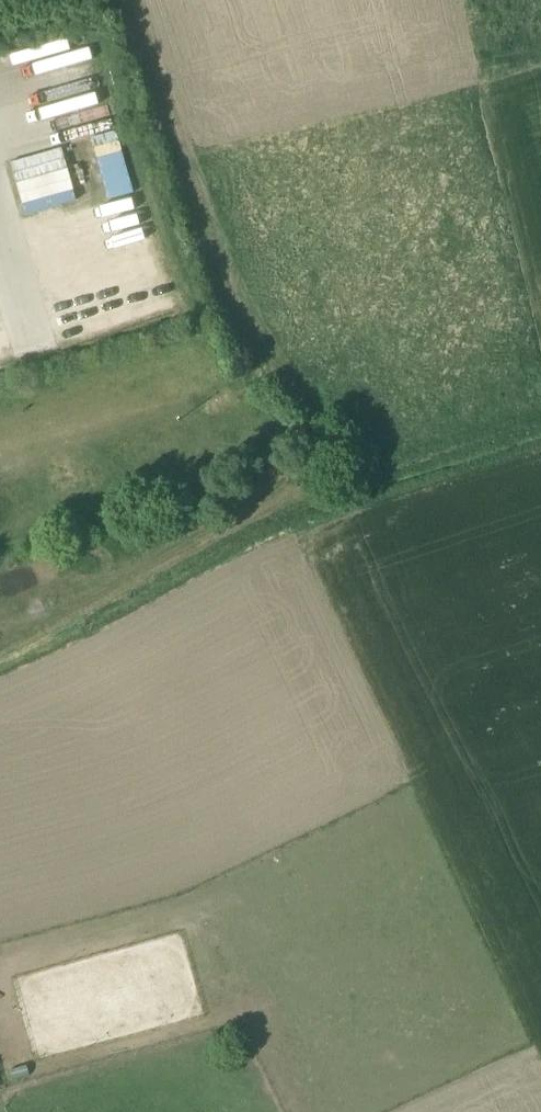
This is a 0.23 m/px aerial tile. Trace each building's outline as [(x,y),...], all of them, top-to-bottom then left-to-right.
[(90,32),(24,48),(48,147),(92,136),(106,197),(128,192),(90,32)] [(20,204),(74,189),(62,145),(7,160),(20,204)] [(140,288),(158,282),(135,209),(101,220),(105,231),(68,243),(73,258),(96,329),(148,313),(140,288)]
